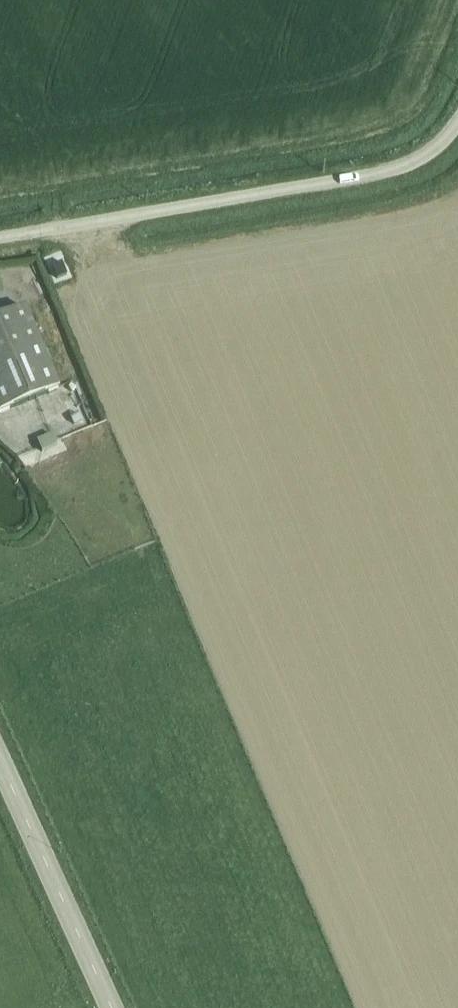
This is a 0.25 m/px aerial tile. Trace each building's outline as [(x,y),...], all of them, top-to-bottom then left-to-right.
[(63,382),(32,312),(0,326),(0,370),(15,404),(63,382)] [(92,424),(86,404),(81,405),(74,383),(41,393),(53,435),(92,424)] [(39,439),(46,451),(60,443),(53,431),(39,439)]
